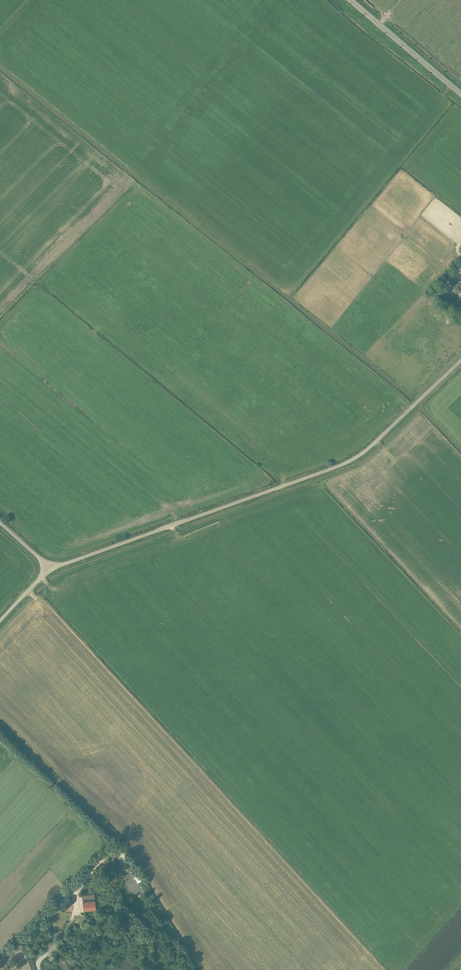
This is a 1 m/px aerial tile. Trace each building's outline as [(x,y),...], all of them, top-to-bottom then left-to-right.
[(459,284),(451,291),(459,300),(460,298),(460,286),(459,284)] [(67,895),(58,904),(60,907),(61,908),(66,904),(68,906),(73,902),(67,895)] [(96,910),(95,901),(83,902),(84,911),(96,910)]
